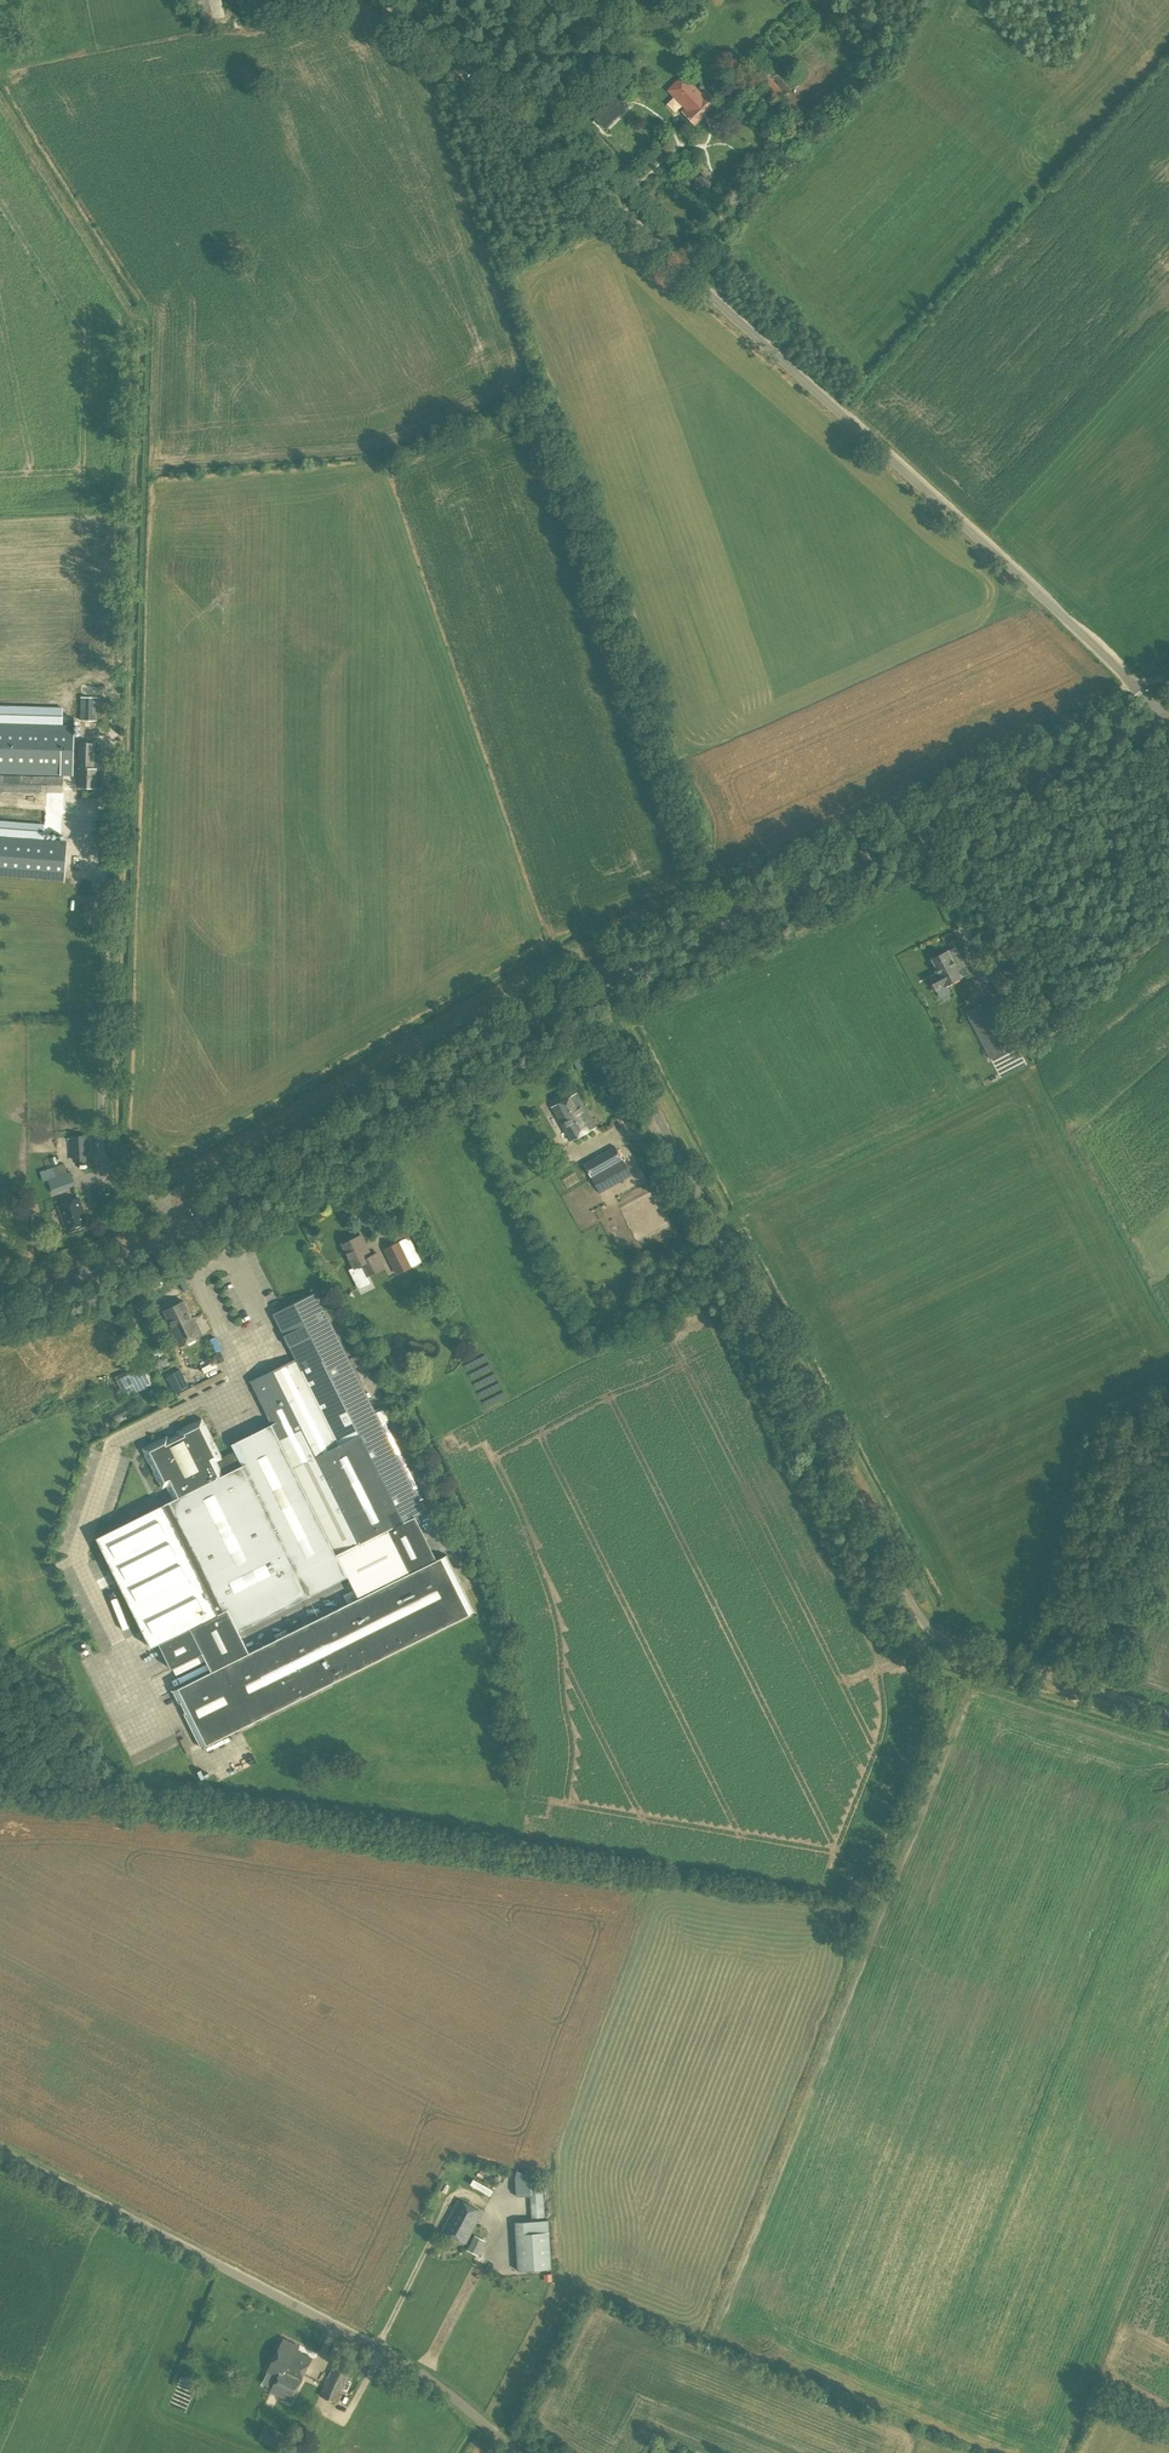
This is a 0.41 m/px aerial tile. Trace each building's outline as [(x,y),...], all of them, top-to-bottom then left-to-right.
[(701,93),(683,75),(669,90),(686,107),(682,111),(693,122),(716,100),(705,89),(701,93)] [(604,129),(628,105),(618,94),(594,118),(604,129)] [(756,167),(751,163),(738,177),(744,182),(756,167)] [(700,192),(708,189),(710,181),(704,175),(696,177),(694,186),(700,192)] [(80,720),(97,721),(98,697),(81,697),(80,720)] [(71,775),(72,754),(72,724),(0,723),(0,773),(71,775)] [(96,788),(96,768),(94,768),(95,743),(79,742),(78,757),(78,777),(79,778),(79,787),(96,788)] [(63,776),(0,774),(0,808),(45,810),(46,792),(63,792),(63,776)] [(67,841),(0,836),(0,875),(64,880),(67,841)] [(936,973),(928,977),(936,992),(936,991),(940,998),(950,993),(946,986),(963,978),(962,977),(969,973),(956,946),(931,959),(937,971),(935,972),(936,973)] [(1007,1006),(1020,999),(1011,983),(1026,974),(1019,961),(990,977),(1007,1006)] [(990,1059),(1018,1044),(993,997),(965,1011),(990,1059)] [(570,1141),(596,1126),(577,1092),(551,1106),(570,1141)] [(86,1136),(74,1136),(74,1137),(74,1144),(87,1143),(87,1136),(86,1136)] [(600,1193),(631,1175),(615,1146),(583,1164),(600,1193)] [(64,1163),(48,1169),(51,1179),(48,1180),(54,1193),(76,1185),(71,1172),(67,1173),(64,1163)] [(66,1229),(87,1221),(79,1198),(58,1205),(66,1229)] [(370,1255),(360,1235),(342,1243),(353,1268),(361,1265),(365,1275),(384,1266),(378,1252),(370,1255)] [(396,1275),(412,1267),(400,1241),(384,1249),(396,1275)] [(474,1610),(446,1554),(429,1562),(408,1518),(424,1510),(315,1292),(273,1313),(295,1358),(250,1381),(282,1445),(242,1464),(235,1450),(221,1457),(201,1418),(176,1431),(177,1433),(167,1438),(166,1435),(141,1448),(161,1488),(166,1486),(173,1499),(163,1504),(95,1537),(150,1647),(158,1644),(170,1669),(202,1653),(211,1671),(173,1690),(179,1703),(181,1702),(186,1713),(184,1713),(201,1747),(240,1727),(379,1658),(390,1653),(474,1610)] [(172,1327),(191,1318),(183,1301),(163,1310),(172,1327)] [(194,1316),(191,1318),(172,1327),(169,1329),(178,1347),(203,1334),(194,1316)] [(213,1338),(219,1350),(225,1348),(219,1335),(213,1338)] [(164,1354),(115,1377),(125,1397),(138,1391),(152,1384),(146,1373),(168,1363),(164,1354)] [(219,1359),(205,1365),(209,1374),(222,1368),(219,1359)] [(175,1393),(189,1387),(180,1369),(166,1376),(175,1393)] [(242,1458),(247,1455),(238,1435),(232,1438),(242,1458)] [(464,1556),(470,1554),(465,1544),(459,1547),(464,1556)] [(529,2181),(530,2189),(543,2189),(542,2181),(529,2181)] [(465,2243),(482,2212),(457,2199),(441,2230),(465,2243)] [(544,2202),(530,2203),(531,2217),(544,2217),(544,2202)] [(548,2220),(515,2222),(515,2223),(517,2270),(551,2269),(548,2220)] [(473,2239),(469,2245),(480,2251),(486,2240),(480,2238),(478,2242),(473,2239)] [(552,2281),(552,2273),(544,2274),(544,2281),(552,2281)] [(203,2334),(209,2336),(213,2328),(207,2325),(203,2334)] [(289,2366),(303,2373),(311,2357),(297,2350),(299,2345),(283,2337),(268,2367),(279,2372),(277,2377),(278,2375),(283,2377),(289,2366)] [(336,2402),(350,2368),(337,2363),(330,2378),(329,2377),(321,2396),(336,2402)] [(317,2381),(323,2384),(329,2373),(323,2370),(317,2381)] [(191,2380),(181,2376),(178,2382),(188,2387),(191,2380)] [(262,2430),(258,2439),(277,2447),(281,2438),(262,2430)]
